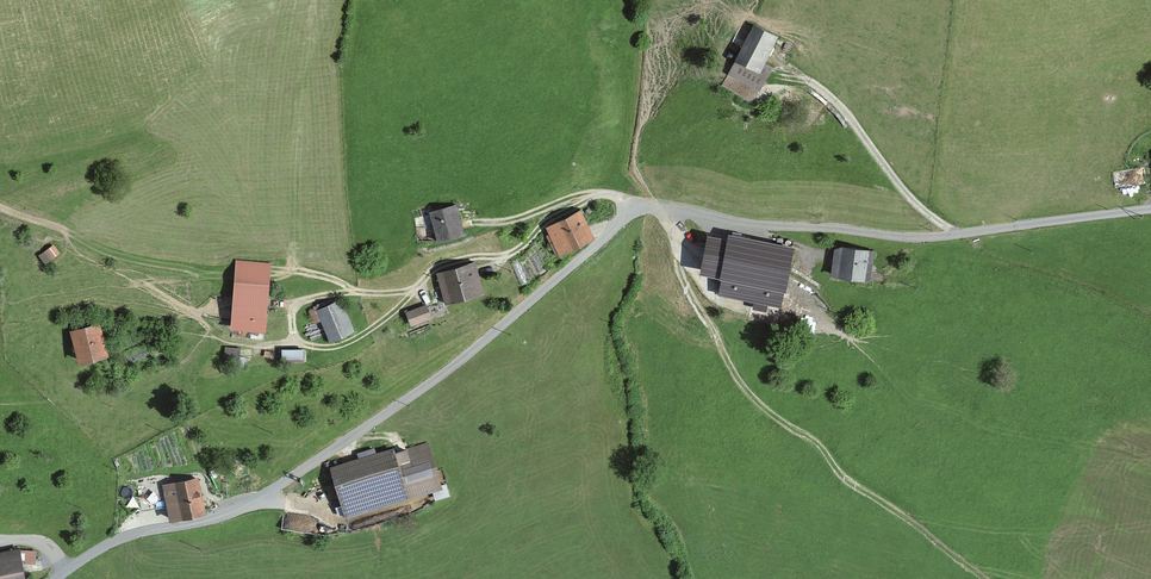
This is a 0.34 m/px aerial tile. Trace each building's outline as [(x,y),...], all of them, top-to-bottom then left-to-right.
[(783,39),(757,27),(733,75),(766,91),(777,69),(770,65),(783,39)] [(465,205),(434,213),(441,241),(472,234),(465,205)] [(580,212),(547,228),(561,256),(593,240),(580,212)] [(799,249),(735,236),(723,295),(786,308),(799,249)] [(59,254),(53,245),(38,255),(44,264),(59,254)] [(847,247),(837,251),(836,276),(872,280),(875,250),(847,247)] [(479,262),(440,274),(449,308),(488,296),(479,262)] [(275,267),(240,264),(235,333),(270,335),(275,267)] [(345,301),(320,311),(334,345),(359,335),(345,301)] [(432,308),(411,314),(416,329),(437,323),(432,308)] [(105,326),(74,334),(83,368),(114,360),(105,326)] [(285,344),(284,356),(307,356),(308,345),(285,344)] [(399,448),(335,469),(351,517),(442,486),(429,446),(401,455),(399,448)] [(203,480),(166,487),(173,523),(210,515),(203,480)] [(26,566),(38,567),(40,552),(24,551),(0,555),(0,578),(28,578),(26,566)]
